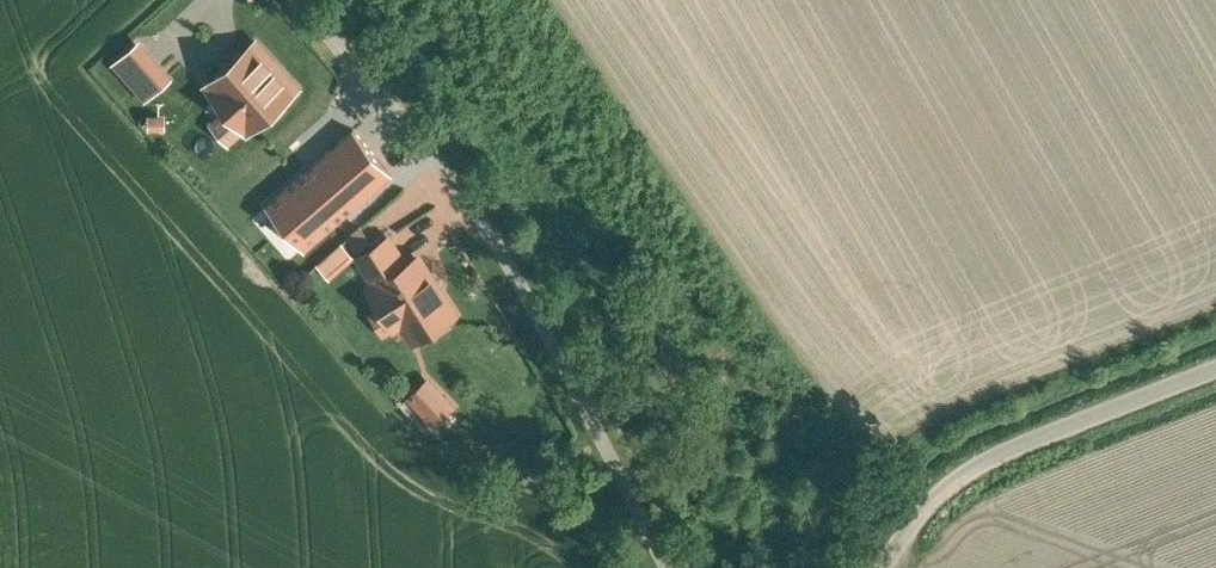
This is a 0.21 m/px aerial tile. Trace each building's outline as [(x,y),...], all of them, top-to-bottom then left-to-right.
[(297,87),(256,41),(208,84),(248,130),(297,87)] [(353,129),(268,203),(306,246),(391,172),(353,129)] [(391,172),(306,246),(319,262),(405,187),(391,172)] [(390,236),(359,256),(376,283),(407,263),(390,236)] [(376,283),(370,287),(383,308),(395,300),(405,316),(401,318),(414,338),(455,312),(439,286),(437,288),(417,257),(407,263),(376,283)]
